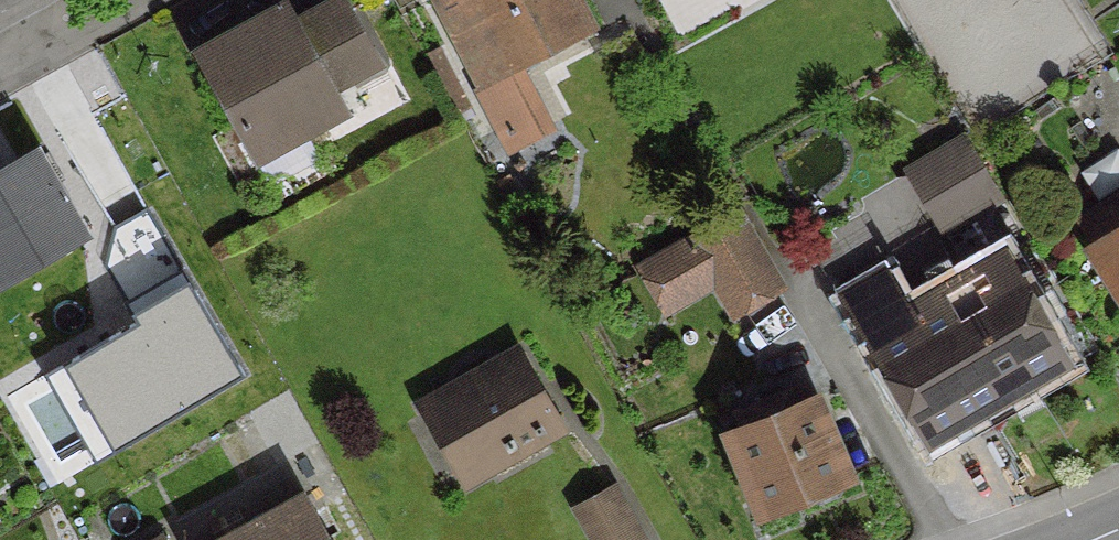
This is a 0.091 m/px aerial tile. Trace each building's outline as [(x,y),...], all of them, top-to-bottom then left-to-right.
[(473,90),(474,89),(491,122),(507,145),(540,128),(509,69),(587,29),(572,0),(426,0),(473,90)] [(279,8),(194,55),(251,158),(336,112),(323,89),(368,64),(334,2),(303,19),(315,40),(301,48),(279,8)] [(89,179),(118,163),(90,114),(61,131),(89,179)] [(958,139),(901,173),(936,233),(994,200),(958,139)] [(54,199),(28,153),(0,169),(0,283),(77,238),(54,199)] [(1118,301),(1118,193),(1073,223),(1087,246),(1085,247),(1118,301)] [(769,286),(730,220),(642,271),(661,305),(709,277),(728,310),(769,286)] [(879,273),(838,297),(918,436),(1057,355),(1007,269),(909,325),(879,273)] [(147,328),(71,371),(115,446),(238,375),(189,289),(140,317),(147,328)] [(554,425),(534,390),(515,356),(428,405),(467,474),(554,425)] [(758,420),(723,435),(755,515),(798,497),(814,503),(831,496),(838,481),(842,479),(810,399),(783,410),(778,399),(753,409),(758,420)] [(608,488),(569,510),(586,539),(637,539),(608,488)] [(299,498),(275,511),(266,495),(257,499),(266,516),(223,539),(322,539),(299,498)]
